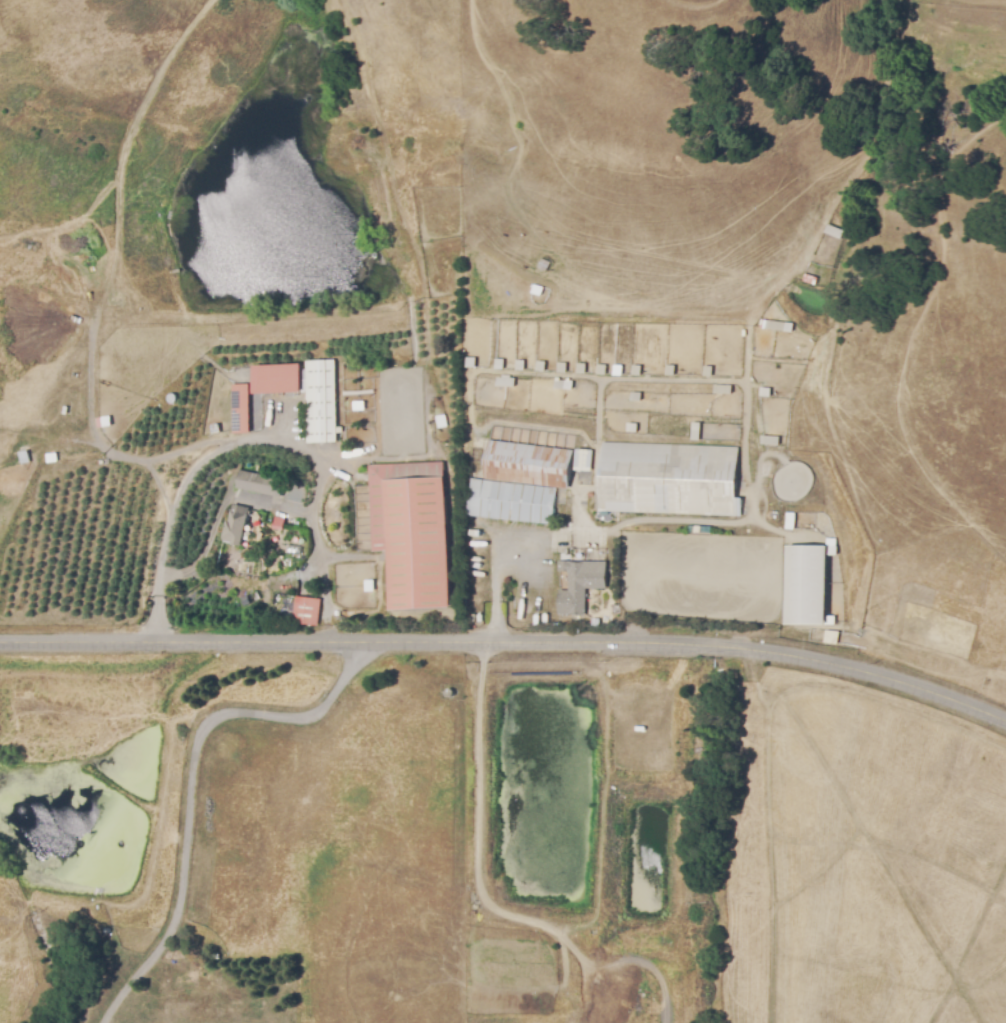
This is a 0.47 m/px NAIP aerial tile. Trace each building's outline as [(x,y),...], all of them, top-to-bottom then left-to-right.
[(537,271),(541,262),(550,266),(546,275),(537,271)] [(767,323),(785,324),(784,332),(767,332),(767,323)] [(496,361),(504,361),(504,371),(496,370),(496,361)] [(517,362),(526,362),(525,372),(517,372),(517,362)] [(305,364),(334,363),(338,442),(309,444),(305,364)] [(537,364),(545,364),(545,373),(537,373),(537,364)] [(254,367),(300,365),(301,391),(255,393),(254,367)] [(559,366),(567,365),(567,375),(559,375),(559,366)] [(577,367),(585,367),(585,376),(577,376),(577,367)] [(598,368),(606,368),(606,377),(598,377),(598,368)] [(632,369),(639,369),(640,378),(632,378),(632,369)] [(666,369),(675,369),(675,378),(666,378),(666,369)] [(703,370),(711,370),(711,378),(703,378),(703,370)] [(499,380),(515,381),(515,388),(498,387),(499,380)] [(232,387),(247,386),(250,433),(235,434),(232,387)] [(715,388),(731,388),(731,396),(715,396),(715,388)] [(629,391),(639,391),(639,400),(629,400),(629,391)] [(625,421),(636,422),(635,431),(625,431),(625,421)] [(689,421),(698,421),(698,438),(689,438),(689,421)] [(760,438),(778,439),(778,447),(760,446),(760,438)] [(490,442),(573,453),(568,489),(486,478),(490,442)] [(601,445),(737,450),(735,497),(742,497),(742,516),(599,511),(601,445)] [(576,451),(591,452),(590,472),(575,471),(576,451)] [(483,477),(483,462),(471,462),(471,477),(483,477)] [(369,466),(441,463),(449,605),(393,609),(390,550),(374,551),(369,466)] [(241,473),(284,481),(281,497),(238,489),(241,473)] [(473,480),(556,489),(552,525),(468,515),(473,480)] [(250,510),(242,546),(225,543),(233,507),(250,510)] [(785,528),(793,528),(794,512),(786,512),(785,528)] [(272,528),(282,529),(283,517),(273,516),(272,528)] [(834,623),(834,615),(825,616),(825,554),(835,554),(835,537),(826,538),(826,544),(785,545),(785,624),(834,623)] [(569,562),(585,562),(585,564),(606,564),(606,588),(585,588),(585,613),(570,613),(570,603),(560,603),(560,591),(569,591),(569,562)] [(321,601),(318,626),(294,624),(297,598),(321,601)] [(824,642),(837,643),(839,631),(825,629),(824,642)]
